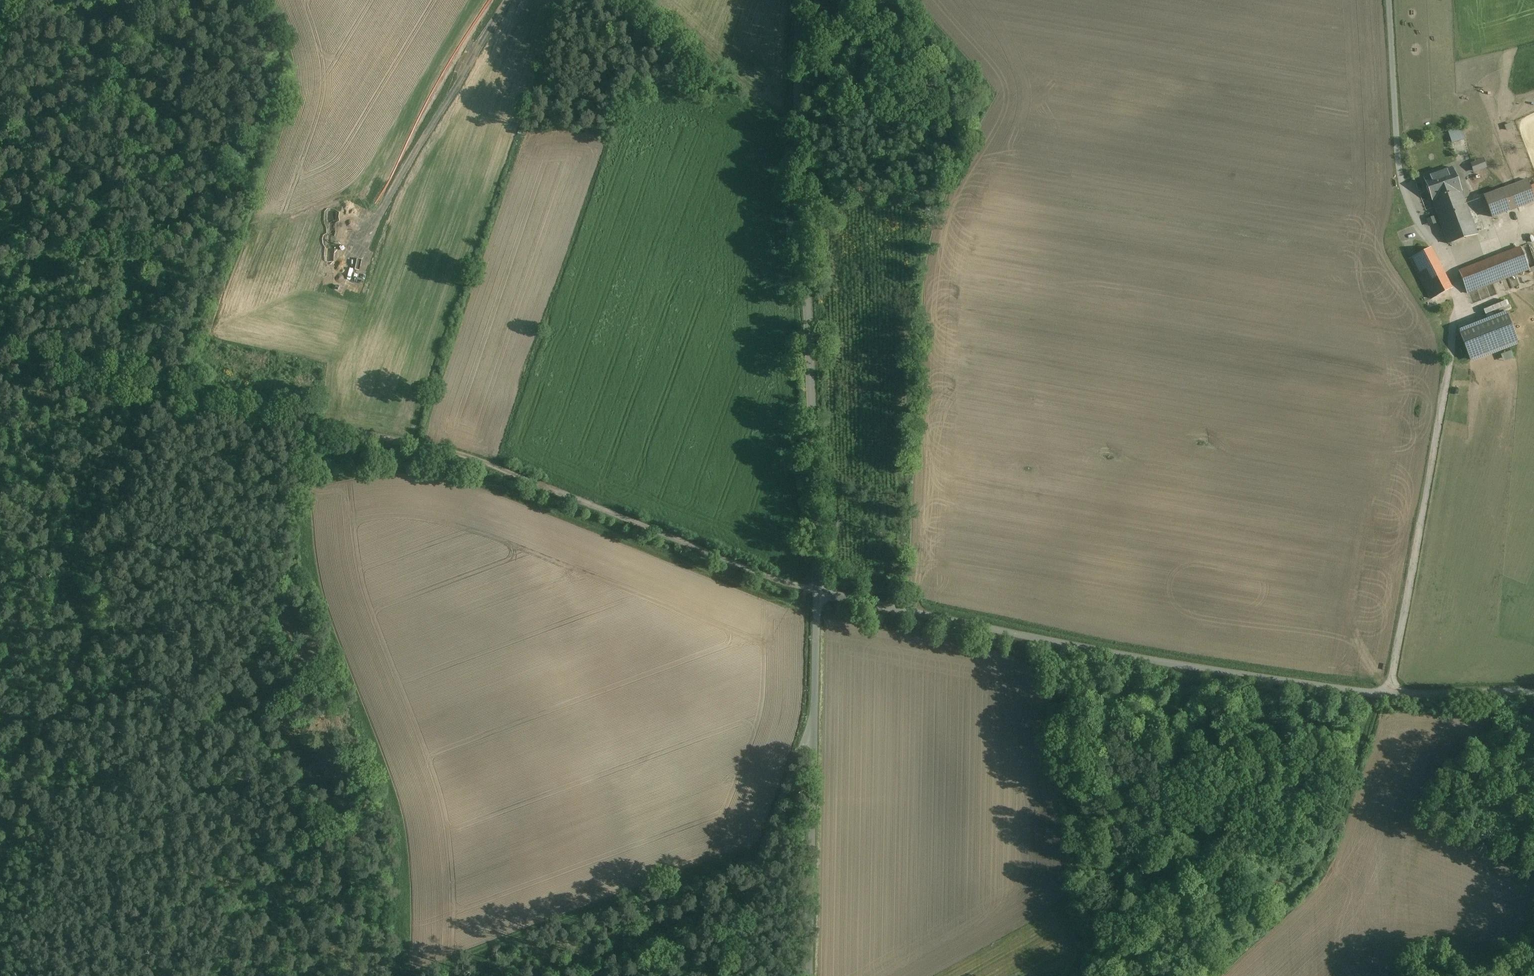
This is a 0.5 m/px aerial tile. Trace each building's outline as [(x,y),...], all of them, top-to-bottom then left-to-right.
[(1461,127),(1448,131),(1452,142),(1465,138),(1461,127)] [(1483,158),(1470,163),(1474,173),(1486,168),(1483,158)] [(1452,168),(1424,178),(1432,202),(1461,191),(1452,168)] [(1484,196),(1492,217),(1533,201),(1533,197),(1528,180),(1484,196)] [(1461,191),(1432,202),(1448,244),(1476,234),(1461,191)] [(1450,289),(1450,286),(1430,248),(1409,259),(1431,299),(1450,289)] [(1521,248),(1459,272),(1467,293),(1529,269),(1521,248)] [(1506,312),(1459,331),(1470,359),(1517,341),(1506,312)]
